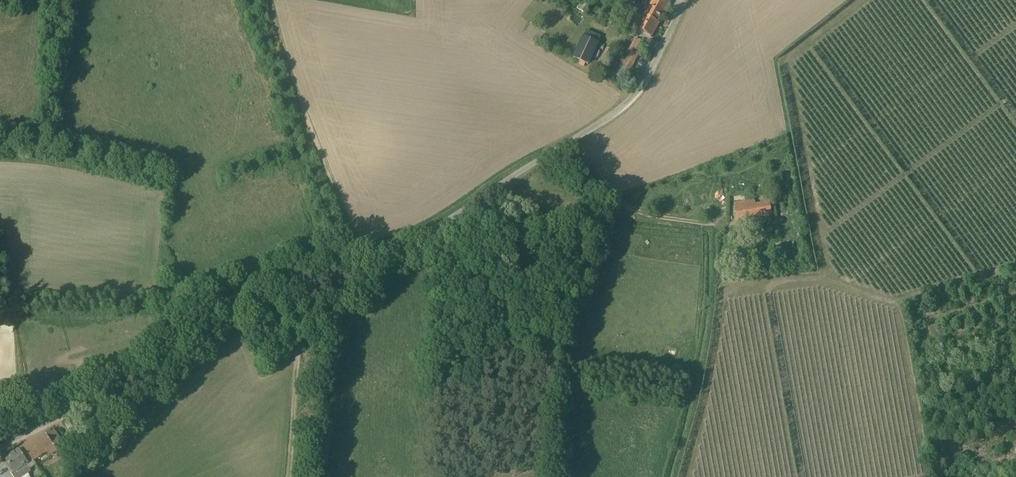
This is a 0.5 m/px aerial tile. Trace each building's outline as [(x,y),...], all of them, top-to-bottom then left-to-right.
[(534,22),(551,1),(550,0),(545,0),(530,19),(534,22)] [(651,37),(670,2),(666,0),(651,0),(643,15),(636,29),(639,31),(651,37)] [(581,35),(571,53),(581,59),(591,41),(581,35)] [(644,43),(636,38),(616,75),(624,80),(644,43)] [(598,73),(605,60),(613,47),(609,44),(600,57),(593,70),(598,73)] [(755,205),(754,201),(735,204),(738,220),(771,214),(769,202),(755,205)] [(71,436),(77,433),(74,427),(81,423),(78,418),(65,425),(71,436)] [(27,447),(35,459),(47,451),(51,457),(59,452),(54,445),(62,440),(54,429),(27,447)] [(27,447),(20,452),(19,451),(6,460),(15,472),(12,474),(15,476),(24,476),(31,472),(29,470),(37,465),(33,461),(35,459),(27,447)]
